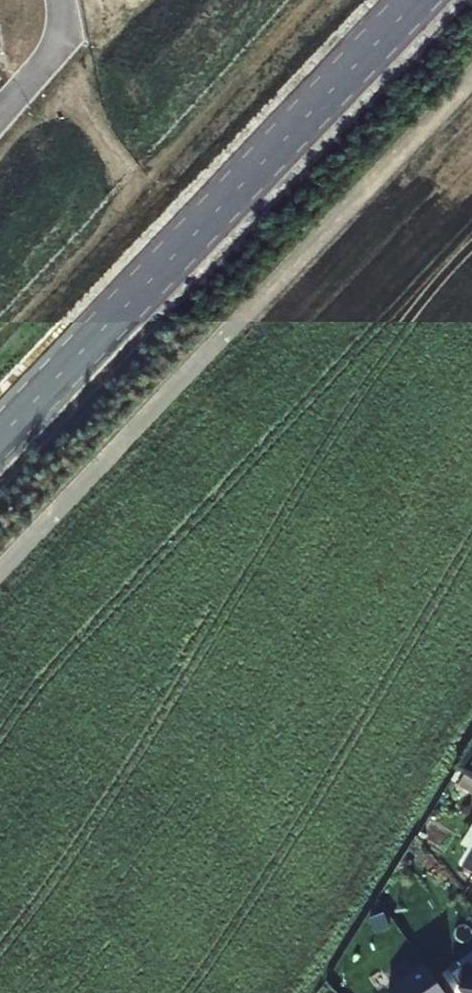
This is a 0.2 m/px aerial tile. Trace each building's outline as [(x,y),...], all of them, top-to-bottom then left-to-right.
[(425,967),(389,992),(443,992),(425,967)] [(460,991),(462,992),(471,992),(471,982),(460,991)]
